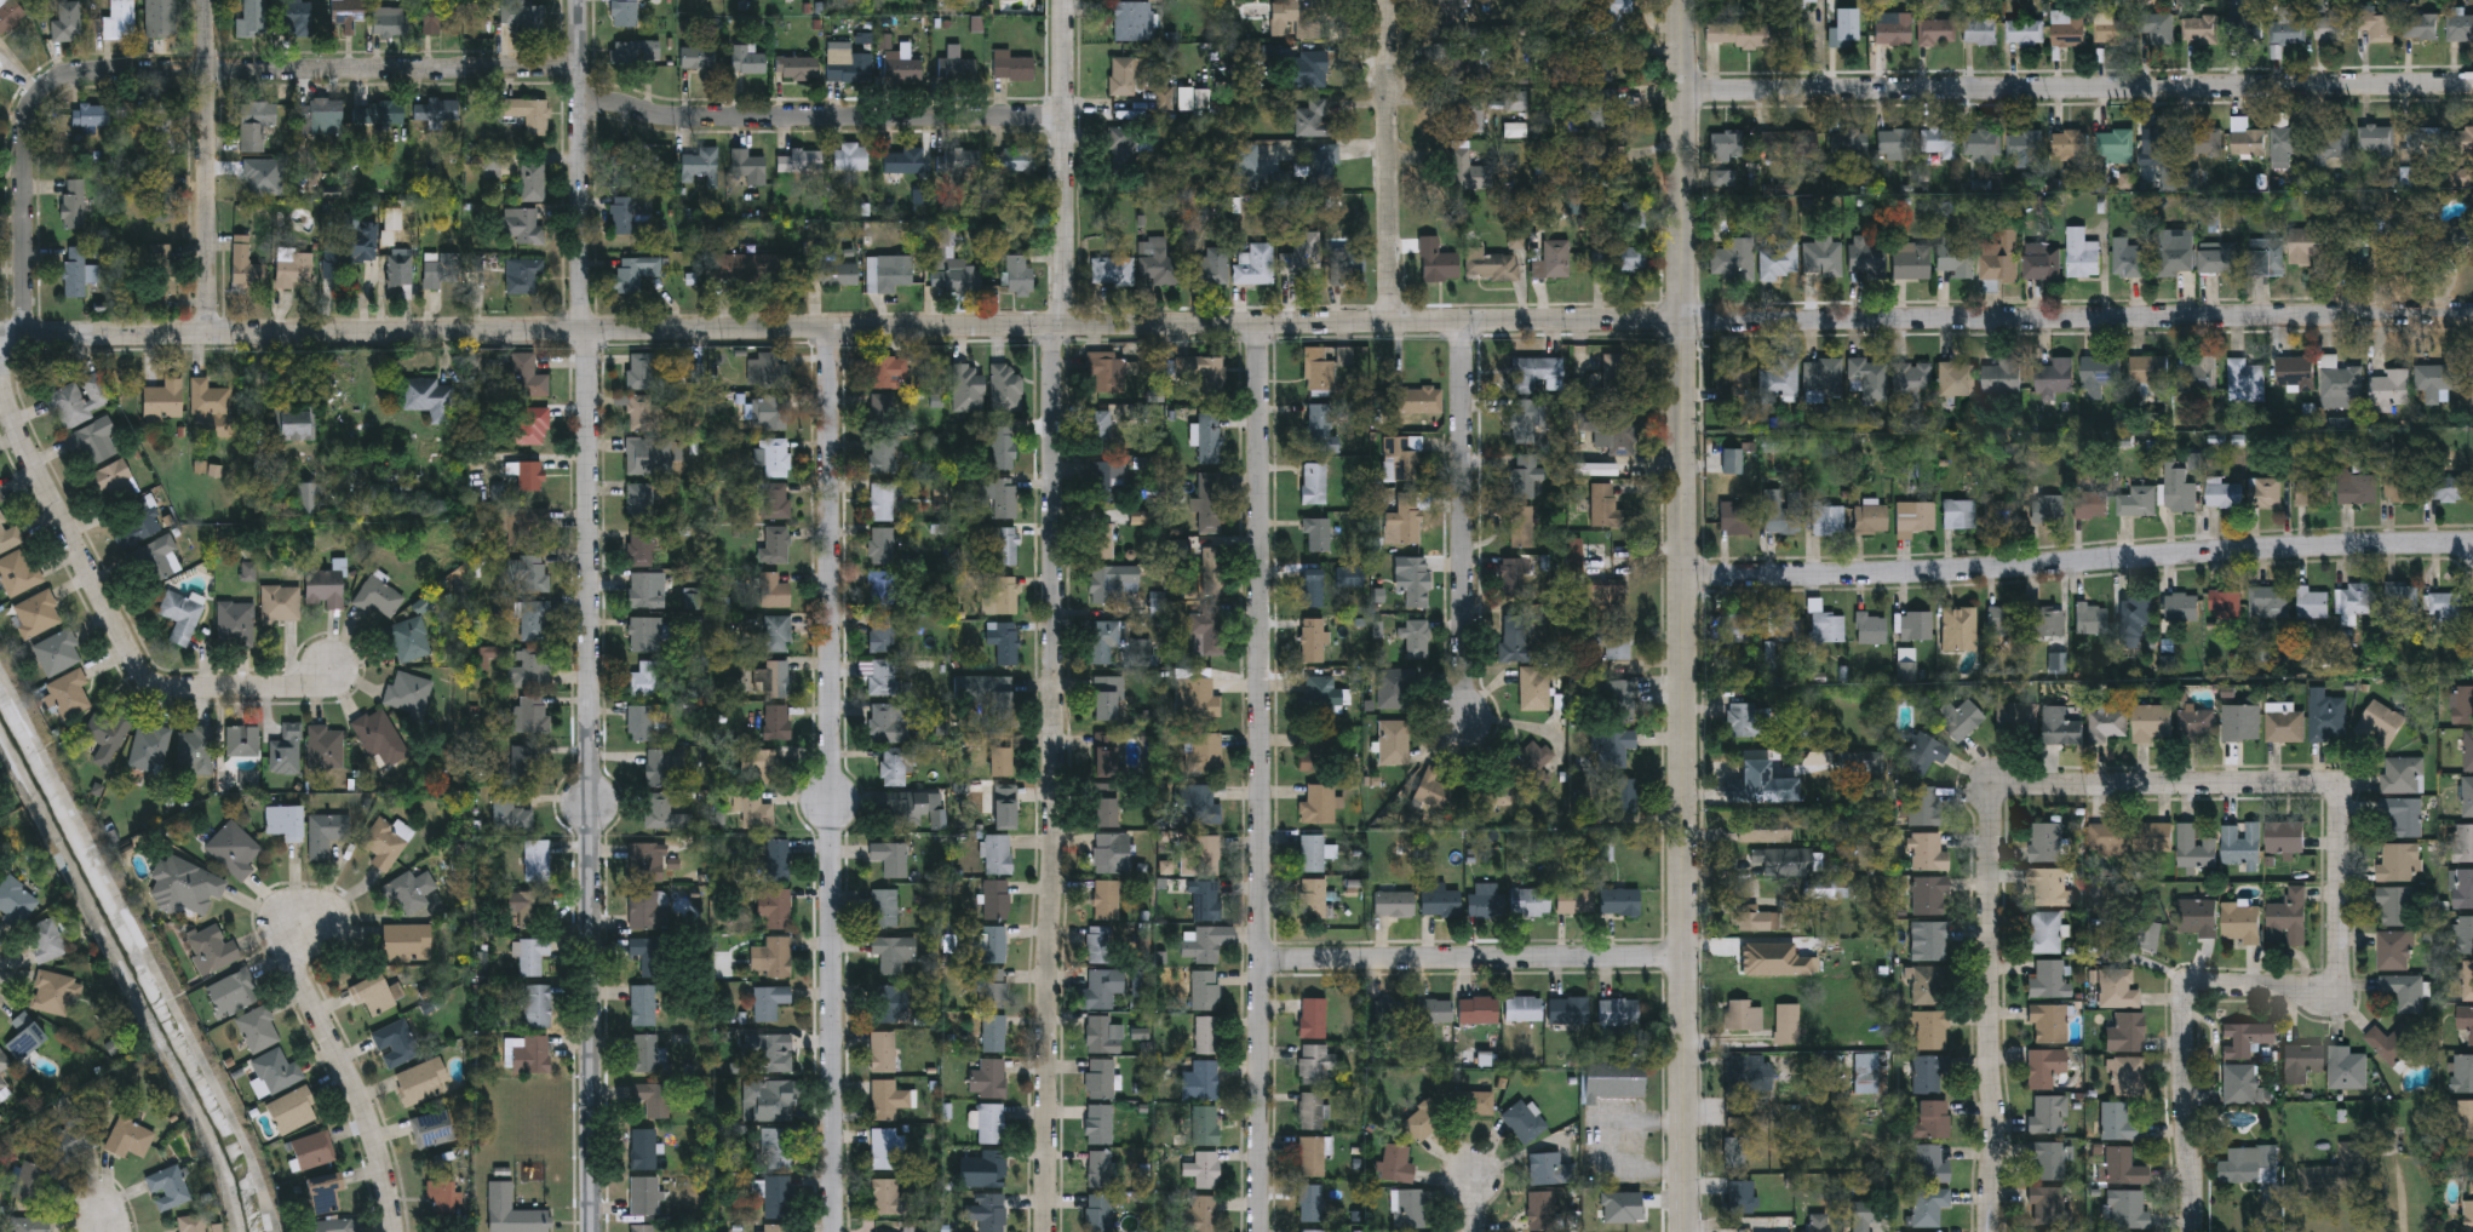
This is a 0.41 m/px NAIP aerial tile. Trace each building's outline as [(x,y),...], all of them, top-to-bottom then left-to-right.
[(25,16),(0,34),(0,0),(14,0),(25,16)] [(110,18),(110,0),(134,0),(134,39),(103,39),(103,18),(110,18)] [(145,38),(145,0),(177,0),(177,38),(145,38)] [(243,21),(243,0),(264,0),(264,38),(236,38),(236,21),(243,21)] [(286,36),(286,0),(310,0),(310,36),(286,36)] [(363,21),(352,21),(352,35),(343,35),(343,23),(329,23),(329,0),(363,0),(363,21)] [(436,6),(436,0),(457,0),(457,25),(440,25),(440,35),(421,35),(421,6),(436,6)] [(610,27),(610,0),(637,0),(637,27),(610,27)] [(1151,39),(1109,39),(1109,0),(1151,0),(1151,39)] [(1270,35),(1269,0),(1318,0),(1320,36),(1291,36),(1291,34),(1270,35)] [(1430,22),(1430,0),(1470,0),(1470,22),(1430,22)] [(1593,27),(1593,0),(1630,0),(1630,17),(1605,17),(1605,27),(1593,27)] [(51,21),(57,21),(57,2),(81,2),(81,41),(51,41),(51,21)] [(521,35),(521,24),(501,24),(501,5),(543,5),(543,35),(521,35)] [(2296,6),(2296,11),(2306,11),(2306,42),(2271,42),(2271,21),(2280,21),(2280,6),(2296,6)] [(372,8),(406,8),(406,36),(372,36),(372,8)] [(1828,28),(1837,28),(1837,8),(1858,8),(1858,47),(1828,47),(1828,28)] [(2084,45),(2050,45),(2050,10),(2073,10),(2073,16),(2084,16),(2084,45)] [(2094,42),(2094,12),(2115,12),(2115,18),(2131,18),(2131,42),(2094,42)] [(1911,45),(1875,45),(1875,22),(1895,22),(1895,13),(1911,13),(1911,45)] [(2146,13),(2174,13),(2174,44),(2146,44),(2146,13)] [(2393,13),(2393,40),(2370,40),(2370,28),(2359,28),(2359,13),(2393,13)] [(2438,39),(2405,39),(2404,13),(2437,13),(2438,39)] [(2182,41),(2182,15),(2217,16),(2217,41),(2182,41)] [(2449,15),(2472,15),(2472,40),(2449,39),(2449,15)] [(2261,40),(2227,40),(2227,16),(2261,16),(2261,40)] [(2314,40),(2314,16),(2351,16),(2351,40),(2314,40)] [(1963,42),(1963,18),(1996,18),(1996,42),(1963,42)] [(1953,19),(1953,45),(1917,45),(1917,19),(1953,19)] [(2006,44),(2006,19),(2043,19),(2043,44),(2006,44)] [(1772,24),(1772,50),(1733,50),(1733,24),(1772,24)] [(1705,42),(1705,25),(1723,25),(1723,42),(1705,42)] [(609,64),(609,42),(659,42),(659,64),(609,64)] [(873,55),(872,82),(827,82),(827,42),(851,42),(851,53),(873,55)] [(765,55),(765,73),(733,73),(733,45),(752,45),(752,55),(765,55)] [(716,47),(716,70),(682,70),(682,47),(716,47)] [(1034,80),(994,80),(994,50),(1010,50),(1010,57),(1034,57),(1034,80)] [(1325,86),(1301,86),(1301,50),(1325,50),(1325,86)] [(1144,56),(1144,93),(1109,93),(1109,56),(1144,56)] [(817,80),(776,80),(776,57),(817,57),(817,80)] [(884,82),(884,57),(920,57),(920,82),(884,82)] [(940,82),(940,59),(976,59),(976,82),(940,82)] [(1295,107),(1307,107),(1308,96),(1325,96),(1324,119),(1336,119),(1336,134),(1295,134),(1295,107)] [(342,98),(342,122),(329,122),(329,133),(300,133),(300,98),(342,98)] [(458,99),(458,120),(414,120),(414,99),(458,99)] [(524,116),(499,116),(499,99),(546,99),(546,138),(524,138),(524,116)] [(276,102),(276,126),(263,126),(263,151),(240,151),(240,102),(276,102)] [(402,102),(402,124),(389,124),(389,130),(373,130),(373,125),(352,125),(352,102),(402,102)] [(153,155),(153,103),(173,103),(173,155),(153,155)] [(109,105),(109,126),(73,126),(73,105),(109,105)] [(2360,125),(2394,125),(2394,150),(2360,150),(2360,125)] [(1132,126),(1132,172),(1109,172),(1109,126),(1132,126)] [(2141,126),(2175,126),(2175,159),(2141,159),(2141,126)] [(2349,155),(2317,155),(2317,126),(2349,126),(2349,155)] [(2421,159),(2421,126),(2443,126),(2443,159),(2421,159)] [(2458,126),(2472,126),(2472,164),(2458,164),(2458,126)] [(1956,156),(1921,156),(1921,127),(1956,127),(1956,156)] [(2271,127),(2307,127),(2307,154),(2290,154),(2290,168),(2271,168),(2271,127)] [(1911,128),(1911,159),(1878,159),(1878,128),(1911,128)] [(2133,154),(2096,154),(2096,128),(2133,128),(2133,154)] [(2190,128),(2220,128),(2220,154),(2190,154),(2190,128)] [(2052,154),(2052,130),(2087,130),(2087,154),(2052,154)] [(1756,131),(1815,131),(1815,154),(1756,154),(1756,131)] [(1865,131),(1865,154),(1830,154),(1830,131),(1865,131)] [(2001,159),(1962,159),(1962,131),(2001,131),(2001,159)] [(2042,156),(2007,156),(2007,131),(2042,131),(2042,156)] [(1709,156),(1709,132),(1742,132),(1742,156),(1709,156)] [(1451,187),(1451,139),(1468,139),(1468,165),(1492,164),(1492,187),(1451,187)] [(1232,183),(1232,142),(1255,142),(1255,183),(1232,183)] [(631,185),(612,185),(612,143),(631,143),(631,185)] [(867,171),(836,171),(836,143),(867,143),(867,171)] [(717,148),(717,188),(705,188),(705,179),(682,179),(682,154),(698,154),(699,147),(717,148)] [(923,173),(884,173),(884,153),(901,153),(901,147),(923,147),(923,173)] [(748,149),(748,156),(765,156),(765,185),(747,185),(747,176),(731,176),(731,149),(748,149)] [(780,149),(822,150),(821,172),(779,171),(780,149)] [(981,149),(981,173),(940,173),(940,149),(981,149)] [(1032,149),(1032,171),(995,171),(995,149),(1032,149)] [(545,201),(520,201),(520,161),(545,161),(545,201)] [(84,180),(84,229),(62,229),(62,180),(84,180)] [(652,196),(652,220),(632,220),(632,234),(610,234),(610,196),(652,196)] [(1643,201),(1643,225),(1618,225),(1618,201),(1643,201)] [(544,225),(544,243),(515,243),(515,240),(504,240),(504,208),(537,208),(537,225),(544,225)] [(1727,231),(1711,231),(1711,216),(1727,216),(1727,231)] [(2460,216),(2472,216),(2472,242),(2460,242),(2460,216)] [(2312,265),(2290,264),(2290,228),(2307,228),(2307,220),(2326,220),(2326,254),(2312,254),(2312,265)] [(375,222),(374,263),(338,262),(337,279),(322,277),(323,233),(358,233),(358,222),(375,222)] [(980,290),(931,290),(933,225),(954,225),(954,256),(966,256),(966,268),(980,268),(980,290)] [(2085,225),(2085,240),(2099,240),(2099,276),(2067,276),(2067,225),(2085,225)] [(2337,271),(2336,228),(2368,227),(2369,271),(2337,271)] [(2016,280),(1981,280),(1981,242),(2001,242),(2001,229),(2016,229),(2016,280)] [(1319,230),(1319,285),(1280,285),(1281,242),(1296,242),(1296,230),(1319,230)] [(2193,233),(2194,274),(2157,275),(2157,234),(2193,233)] [(1438,234),(1438,251),(1458,251),(1458,279),(1421,279),(1421,234),(1438,234)] [(264,264),(264,287),(231,286),(231,235),(249,235),(248,264),(264,264)] [(1867,279),(1867,271),(1849,271),(1849,235),(1865,235),(1865,245),(1884,245),(1884,279),(1867,279)] [(1727,237),(1752,237),(1752,280),(1712,280),(1712,248),(1727,248),(1727,237)] [(2249,275),(2249,237),(2283,237),(2283,275),(2249,275)] [(1841,275),(1802,275),(1802,239),(1841,239),(1841,275)] [(1531,276),(1531,259),(1542,259),(1542,240),(1568,240),(1568,276),(1531,276)] [(1796,240),(1796,277),(1758,277),(1758,240),(1796,240)] [(1272,241),(1272,281),(1233,281),(1233,251),(1249,251),(1249,241),(1272,241)] [(2199,241),(2237,241),(2237,274),(2199,274),(2199,241)] [(1151,283),(1151,276),(1138,276),(1138,253),(1148,253),(1148,242),(1165,242),(1165,254),(1181,254),(1181,283),(1151,283)] [(1928,243),(1928,279),(1893,279),(1893,243),(1928,243)] [(1973,243),(1973,277),(1952,277),(1952,271),(1936,271),(1936,243),(1973,243)] [(2379,243),(2416,243),(2416,271),(2379,271),(2379,243)] [(172,296),(154,296),(154,245),(172,245),(172,296)] [(1226,282),(1190,282),(1190,257),(1205,257),(1205,245),(1226,245),(1226,282)] [(1365,245),(1365,281),(1329,281),(1329,245),(1365,245)] [(1594,269),(1594,245),(1645,245),(1645,269),(1594,269)] [(2060,245),(2060,279),(2024,279),(2024,245),(2060,245)] [(2146,245),(2146,276),(2117,276),(2117,245),(2146,245)] [(99,283),(86,283),(86,298),(64,298),(64,247),(85,247),(85,267),(99,267),(99,283)] [(274,287),(274,248),(309,248),(309,287),(274,287)] [(1517,279),(1465,279),(1465,248),(1517,250),(1517,279)] [(412,285),(386,285),(386,250),(412,250),(412,285)] [(784,276),(768,276),(768,253),(784,253),(784,276)] [(423,288),(424,259),(435,259),(435,254),(459,256),(458,290),(423,288)] [(746,279),(712,279),(712,254),(746,254),(746,279)] [(1032,268),(1032,294),(1006,294),(1006,254),(1026,254),(1026,268),(1032,268)] [(1092,283),(1092,254),(1132,254),(1132,283),(1092,283)] [(618,257),(661,257),(661,276),(650,276),(650,268),(639,268),(639,293),(618,293),(618,257)] [(867,257),(911,257),(911,285),(894,285),(894,293),(867,293),(867,257)] [(507,259),(543,259),(543,294),(507,294),(507,259)] [(857,263),(857,285),(807,285),(807,263),(857,263)] [(1336,346),(1336,390),(1306,390),(1306,346),(1336,346)] [(1088,377),(1088,351),(1117,351),(1117,357),(1126,357),(1126,392),(1095,392),(1095,377),(1088,377)] [(1635,353),(1634,402),(1603,401),(1605,353),(1635,353)] [(532,354),(532,394),(511,394),(511,354),(532,354)] [(652,389),(629,389),(629,354),(652,354),(652,389)] [(790,363),(790,386),(748,386),(748,354),(778,354),(778,363),(790,363)] [(2199,363),(2199,354),(2217,354),(2217,390),(2180,390),(2180,363),(2199,363)] [(906,356),(906,388),(894,388),(894,430),(870,430),(871,356),(906,356)] [(1203,394),(1203,374),(1176,374),(1176,356),(1224,356),(1224,394),(1203,394)] [(2121,385),(2101,385),(2101,395),(2081,395),(2081,356),(2121,356),(2121,385)] [(2130,356),(2168,356),(2168,385),(2130,385),(2130,356)] [(2313,356),(2313,390),(2276,390),(2276,356),(2313,356)] [(1511,394),(1511,357),(1543,357),(1543,377),(1538,377),(1538,394),(1511,394)] [(2020,357),(2020,392),(1981,392),(1981,365),(2001,365),(2001,357),(2020,357)] [(2072,357),(2072,390),(2041,390),(2041,357),(2072,357)] [(1715,359),(1750,359),(1750,402),(1715,402),(1715,359)] [(1798,359),(1798,403),(1761,403),(1761,363),(1778,363),(1778,359),(1798,359)] [(1804,399),(1804,359),(1842,359),(1842,399),(1804,399)] [(2228,359),(2245,359),(2245,363),(2263,363),(2263,401),(2247,401),(2247,391),(2228,391),(2228,359)] [(1849,360),(1887,360),(1887,402),(1861,402),(1861,392),(1849,392),(1849,360)] [(983,373),(983,411),(953,411),(953,363),(977,363),(977,373),(983,373)] [(992,363),(1021,363),(1021,411),(992,411),(992,363)] [(1894,363),(1930,363),(1930,399),(1909,399),(1909,396),(1894,396),(1894,363)] [(1974,363),(1974,396),(1941,396),(1941,363),(1974,363)] [(2426,390),(2415,390),(2415,365),(2461,365),(2462,389),(2443,389),(2443,405),(2426,405),(2426,390)] [(2320,397),(2320,366),(2360,366),(2360,397),(2320,397)] [(2387,377),(2387,368),(2409,368),(2409,406),(2371,406),(2371,377),(2387,377)] [(76,379),(99,369),(116,406),(61,430),(46,395),(78,380),(76,379)] [(206,389),(230,389),(230,414),(189,414),(189,378),(206,378),(206,389)] [(180,418),(140,418),(140,389),(163,389),(163,379),(180,379),(180,418)] [(401,411),(401,379),(451,379),(451,425),(428,425),(428,411),(401,411)] [(1442,413),(1395,413),(1395,386),(1442,386),(1442,413)] [(665,431),(627,431),(627,395),(652,395),(652,405),(665,405),(665,431)] [(756,429),(756,396),(791,395),(791,429),(756,429)] [(1545,400),(1545,429),(1537,429),(1537,443),(1513,443),(1513,400),(1545,400)] [(1339,453),(1308,452),(1308,402),(1332,402),(1331,436),(1339,436),(1339,453)] [(515,407),(546,407),(546,445),(515,445),(515,407)] [(311,441),(272,441),(272,409),(311,409),(311,441)] [(1112,453),(1089,453),(1089,411),(1112,411),(1112,453)] [(1221,413),(1221,463),(1199,463),(1199,413),(1221,413)] [(1579,432),(1579,413),(1635,413),(1635,455),(1608,455),(1608,448),(1594,448),(1594,432),(1579,432)] [(115,432),(108,436),(116,455),(91,466),(85,451),(73,457),(64,437),(108,418),(115,432)] [(1016,470),(993,470),(993,425),(1016,425),(1016,470)] [(1383,481),(1383,436),(1416,436),(1416,481),(1383,481)] [(671,475),(626,475),(626,439),(684,439),(684,460),(671,460),(671,475)] [(788,439),(788,477),(762,477),(762,439),(788,439)] [(894,521),(870,520),(871,439),(894,439),(894,521)] [(1722,475),(1722,449),(1743,449),(1743,475),(1722,475)] [(1532,499),(1511,499),(1511,454),(1537,454),(1537,468),(1545,468),(1545,480),(1532,480),(1532,499)] [(94,497),(85,475),(124,460),(137,491),(116,499),(113,489),(94,497)] [(1091,460),(1125,460),(1125,485),(1112,485),(1112,503),(1091,503),(1091,460)] [(516,462),(540,462),(540,492),(516,492),(516,462)] [(1326,504),(1303,504),(1303,463),(1326,463),(1326,504)] [(1573,465),(1612,465),(1612,475),(1573,475),(1573,465)] [(2194,482),(2194,511),(2164,511),(2164,468),(2186,468),(2186,482),(2194,482)] [(1222,472),(1222,533),(1199,533),(1199,472),(1222,472)] [(2337,503),(2337,472),(2376,472),(2376,503),(2337,503)] [(2383,474),(2416,474),(2416,502),(2383,502),(2383,474)] [(2329,503),(2295,503),(2295,476),(2329,476),(2329,503)] [(2463,502),(2428,502),(2428,476),(2463,476),(2463,502)] [(2280,477),(2280,506),(2254,506),(2254,477),(2280,477)] [(994,518),(994,479),(1017,479),(1017,518),(994,518)] [(2207,506),(2207,482),(2239,482),(2239,506),(2207,506)] [(629,485),(661,483),(661,518),(652,518),(652,567),(630,567),(629,485)] [(788,520),(761,520),(761,483),(788,483),(788,520)] [(1616,483),(1616,527),(1591,527),(1591,483),(1616,483)] [(296,512),(296,485),(312,485),(312,512),(296,512)] [(2117,515),(2117,494),(2130,494),(2130,485),(2154,485),(2154,515),(2117,515)] [(1384,512),(1396,512),(1396,492),(1429,492),(1429,509),(1419,509),(1421,544),(1384,544),(1384,512)] [(2075,518),(2075,492),(2107,492),(2107,518),(2075,518)] [(2031,522),(2031,494),(2064,494),(2064,522),(2031,522)] [(122,509),(147,497),(163,529),(122,550),(113,529),(128,522),(122,509)] [(2020,499),(2020,527),(1985,527),(1985,499),(2020,499)] [(1975,500),(1975,528),(1944,528),(1944,500),(1975,500)] [(1751,534),(1721,534),(1721,502),(1751,502),(1751,534)] [(1765,533),(1765,502),(1785,502),(1798,502),(1798,533),(1765,533)] [(1897,502),(1934,502),(1934,529),(1897,529),(1897,502)] [(1888,505),(1888,533),(1854,533),(1854,505),(1888,505)] [(1508,506),(1532,506),(1532,546),(1508,546),(1508,506)] [(1812,534),(1812,506),(1844,506),(1844,534),(1812,534)] [(549,510),(549,531),(530,531),(530,541),(506,541),(506,510),(549,510)] [(24,543),(0,554),(0,515),(7,529),(16,525),(24,543)] [(1304,550),(1304,517),(1331,517),(1331,550),(1304,550)] [(1113,523),(1113,558),(1090,558),(1090,523),(1113,523)] [(788,562),(758,563),(758,549),(763,549),(763,527),(788,527),(788,562)] [(894,527),(894,565),(871,565),(871,527),(894,527)] [(997,565),(997,527),(1019,527),(1019,565),(997,565)] [(133,551),(171,534),(177,549),(174,550),(183,571),(149,585),(133,551)] [(1224,546),(1224,596),(1204,596),(1204,546),(1224,546)] [(7,598),(0,582),(0,559),(25,548),(42,583),(7,598)] [(545,592),(511,592),(511,556),(545,556),(545,592)] [(1428,608),(1406,608),(1406,556),(1428,556),(1428,608)] [(1530,557),(1530,596),(1499,596),(1499,557),(1530,557)] [(1113,602),(1090,602),(1090,567),(1140,567),(1140,583),(1113,583),(1113,602)] [(1337,586),(1337,567),(1364,567),(1364,586),(1337,586)] [(1322,569),(1322,606),(1302,606),(1302,569),(1322,569)] [(306,571),(344,571),(344,608),(326,609),(326,603),(306,603),(306,571)] [(629,608),(629,572),(665,572),(665,608),(629,608)] [(779,572),(779,583),(791,583),(791,607),(759,607),(759,572),(779,572)] [(894,572),(894,606),(870,606),(870,572),(894,572)] [(352,602),(372,574),(407,597),(392,619),(375,607),(371,614),(352,602)] [(1017,613),(983,613),(983,597),(992,597),(992,577),(1017,577),(1017,613)] [(1588,612),(1588,583),(1622,583),(1622,612),(1588,612)] [(2372,583),(2372,613),(2360,613),(2360,630),(2343,630),(2343,613),(2336,613),(2336,588),(2347,588),(2347,583),(2372,583)] [(2417,613),(2386,613),(2386,583),(2417,583),(2417,613)] [(2328,617),(2297,617),(2297,585),(2308,585),(2310,590),(2328,590),(2328,617)] [(263,586),(300,586),(300,621),(263,621),(263,586)] [(2289,586),(2289,615),(2250,615),(2250,586),(2289,586)] [(8,608),(48,589),(59,612),(56,613),(61,623),(24,641),(8,608)] [(177,621),(157,614),(167,590),(205,604),(188,649),(168,642),(177,621)] [(2209,590),(2240,590),(2240,615),(2209,615),(2209,590)] [(2461,591),(2461,620),(2437,620),(2437,613),(2426,613),(2426,591),(2461,591)] [(2198,620),(2164,620),(2164,592),(2198,592),(2198,620)] [(2153,625),(2139,625),(2139,637),(2121,637),(2121,596),(2153,596),(2153,625)] [(1844,643),(1811,643),(1811,598),(1821,598),(1821,613),(1844,613),(1844,643)] [(218,646),(218,602),(254,602),(254,646),(218,646)] [(518,602),(545,602),(545,642),(518,642),(518,602)] [(2077,631),(2077,604),(2106,604),(2106,631),(2077,631)] [(2020,636),(1989,636),(1989,607),(2020,607),(2020,636)] [(1975,652),(1943,652),(1943,608),(1975,608),(1975,652)] [(2064,608),(2064,637),(2027,637),(2027,608),(2064,608)] [(1901,611),(1932,611),(1932,640),(1901,640),(1901,611)] [(1199,644),(1189,644),(1189,613),(1223,613),(1223,655),(1199,655),(1199,644)] [(1502,660),(1502,613),(1526,613),(1526,660),(1502,660)] [(1766,613),(1800,613),(1800,642),(1766,642),(1766,613)] [(1752,614),(1752,642),(1720,642),(1720,614),(1752,614)] [(791,615),(792,652),(764,652),(764,615),(791,615)] [(894,651),(870,651),(870,615),(894,615),(894,651)] [(1857,644),(1857,615),(1887,615),(1887,644),(1857,644)] [(434,653),(400,663),(389,626),(423,617),(434,653)] [(630,653),(630,617),(662,617),(662,653),(630,653)] [(1302,663),(1302,618),(1324,618),(1324,663),(1302,663)] [(1428,618),(1428,663),(1405,663),(1405,618),(1428,618)] [(1120,620),(1120,642),(1151,643),(1151,665),(1089,664),(1090,620),(1120,620)] [(1017,623),(1017,664),(997,664),(997,644),(987,644),(987,623),(1017,623)] [(1631,626),(1631,659),(1605,659),(1605,626),(1631,626)] [(30,647),(68,628),(84,660),(46,678),(30,647)] [(515,666),(515,649),(547,651),(546,689),(509,688),(509,666),(515,666)] [(2069,656),(2052,656),(2052,672),(2069,672),(2069,656)] [(790,660),(790,698),(765,698),(765,693),(744,693),(744,669),(765,669),(765,660),(790,660)] [(896,694),(871,694),(871,660),(896,660),(896,694)] [(629,667),(661,667),(661,697),(629,697),(629,667)] [(1520,710),(1520,667),(1549,667),(1549,710),(1520,710)] [(87,683),(81,686),(91,706),(62,721),(45,684),(80,669),(87,683)] [(1378,669),(1413,669),(1413,707),(1378,707),(1378,669)] [(432,681),(423,715),(385,704),(394,670),(432,681)] [(1212,672),(1212,695),(1221,695),(1221,716),(1176,717),(1176,672),(1212,672)] [(988,739),(988,700),(958,700),(957,676),(1011,675),(1012,738),(988,739)] [(1307,676),(1335,676),(1335,705),(1307,705),(1307,676)] [(1119,721),(1094,721),(1094,677),(1119,677),(1119,721)] [(1603,680),(1633,680),(1633,721),(1603,721),(1603,680)] [(2451,684),(2472,684),(2472,722),(2451,722),(2451,684)] [(520,734),(520,697),(547,697),(547,734),(520,734)] [(2345,697),(2345,739),(2308,739),(2308,697),(2345,697)] [(2404,717),(2382,753),(2351,734),(2371,698),(2404,717)] [(1946,701),(1955,710),(1966,699),(1984,718),(1956,744),(1930,716),(1946,701)] [(871,703),(895,703),(895,741),(871,741),(871,703)] [(1754,737),(1727,737),(1727,703),(1754,703),(1754,737)] [(1996,704),(2036,704),(2036,734),(1995,734),(1996,704)] [(2169,704),(2169,741),(2130,741),(2130,704),(2169,704)] [(2259,739),(2222,739),(2222,704),(2259,704),(2259,739)] [(790,739),(768,739),(768,705),(790,705),(790,739)] [(409,755),(388,767),(379,751),(368,757),(350,724),(381,706),(409,755)] [(665,740),(627,740),(627,706),(665,706),(665,740)] [(2043,744),(2043,706),(2065,706),(2065,720),(2079,720),(2079,744),(2043,744)] [(2176,706),(2213,706),(2213,741),(2176,741),(2176,706)] [(99,744),(84,737),(94,714),(110,721),(115,710),(132,717),(109,770),(92,762),(99,744)] [(2090,710),(2125,710),(2125,739),(2090,739),(2090,710)] [(2302,711),(2302,741),(2265,741),(2265,711),(2302,711)] [(1379,764),(1379,720),(1410,720),(1410,764),(1379,764)] [(283,740),(283,723),(300,723),(300,775),(269,775),(269,740),(283,740)] [(138,726),(150,729),(151,726),(172,730),(161,775),(127,767),(138,726)] [(193,733),(193,726),(212,726),(212,775),(178,775),(178,733),(193,733)] [(327,730),(343,730),(343,769),(308,769),(308,726),(327,726),(327,730)] [(259,727),(259,757),(226,757),(226,727),(259,727)] [(1626,768),(1599,768),(1599,730),(1636,730),(1636,747),(1626,747),(1626,768)] [(1094,778),(1095,732),(1120,732),(1119,778),(1094,778)] [(1940,764),(1932,760),(1921,778),(1898,764),(1917,732),(1949,750),(1940,764)] [(2462,732),(2472,732),(2472,770),(2462,770),(2462,732)] [(1221,772),(1184,772),(1184,733),(1221,733),(1221,772)] [(1536,737),(1555,757),(1530,781),(1510,762),(1536,737)] [(1335,772),(1307,772),(1307,738),(1335,738),(1335,772)] [(510,783),(510,746),(537,746),(537,783),(510,783)] [(989,777),(988,746),(1010,746),(1010,777),(989,777)] [(883,785),(883,747),(914,747),(914,785),(883,785)] [(684,749),(684,774),(671,774),(671,786),(645,786),(645,749),(684,749)] [(741,749),(778,749),(778,783),(741,783),(741,749)] [(2422,793),(2381,793),(2381,756),(2422,756),(2422,793)] [(1771,779),(1785,779),(1785,801),(1727,801),(1727,783),(1742,783),(1742,760),(1771,760),(1771,779)] [(1415,798),(1428,764),(1440,769),(1435,780),(1459,790),(1451,813),(1415,798)] [(1482,806),(1482,772),(1513,772),(1513,806),(1482,806)] [(2461,775),(2472,775),(2472,816),(2461,816),(2461,775)] [(1636,779),(1636,814),(1613,814),(1613,779),(1636,779)] [(994,829),(994,784),(1016,784),(1016,829),(994,829)] [(1221,824),(1176,824),(1176,785),(1212,785),(1212,804),(1221,804),(1221,824)] [(1335,785),(1335,797),(1344,797),(1344,807),(1335,808),(1335,823),(1299,823),(1299,802),(1307,802),(1307,785),(1335,785)] [(1909,786),(1939,786),(1939,826),(1909,826),(1909,786)] [(925,791),(925,824),(893,824),(893,809),(876,809),(876,792),(925,791)] [(530,831),(492,831),(492,792),(512,792),(512,809),(530,809),(530,831)] [(645,829),(645,792),(671,792),(671,814),(693,814),(693,829),(645,829)] [(762,792),(762,803),(774,803),(774,829),(741,829),(741,792),(762,792)] [(1094,827),(1094,796),(1117,796),(1117,827),(1094,827)] [(2421,837),(2388,837),(2388,818),(2382,818),(2382,798),(2421,798),(2421,837)] [(300,807),(300,842),(285,842),(285,835),(266,835),(266,807),(300,807)] [(309,815),(350,815),(350,841),(328,841),(328,861),(309,861),(309,815)] [(1790,842),(1737,842),(1737,815),(1790,815),(1790,842)] [(411,837),(386,875),(369,864),(375,855),(360,846),(379,816),(411,837)] [(262,850),(247,865),(253,870),(240,883),(203,848),(231,819),(262,850)] [(2302,852),(2265,852),(2265,821),(2302,821),(2302,852)] [(2059,863),(2029,863),(2029,823),(2059,823),(2059,863)] [(2125,823),(2125,854),(2087,854),(2087,823),(2125,823)] [(2169,852),(2133,852),(2133,823),(2169,823),(2169,852)] [(2215,837),(2215,867),(2175,867),(2175,823),(2194,823),(2194,837),(2215,837)] [(2257,823),(2257,870),(2243,870),(2243,864),(2220,864),(2220,823),(2257,823)] [(2452,824),(2472,823),(2472,862),(2454,863),(2452,824)] [(1130,833),(1130,873),(1096,873),(1096,833),(1130,833)] [(1324,833),(1324,846),(1337,846),(1337,856),(1324,856),(1325,872),(1301,873),(1301,835),(1324,833)] [(1940,833),(1940,852),(1947,852),(1947,871),(1912,871),(1912,833),(1940,833)] [(1011,875),(985,875),(985,835),(1011,835),(1011,875)] [(1220,876),(1180,876),(1180,848),(1193,848),(1193,836),(1220,836),(1220,876)] [(764,882),(764,840),(788,840),(788,882),(764,882)] [(547,841),(547,883),(524,883),(524,841),(547,841)] [(665,882),(631,882),(631,843),(665,843),(665,882)] [(907,877),(884,877),(884,860),(870,860),(870,843),(907,843),(907,877)] [(2416,882),(2375,882),(2375,865),(2381,865),(2381,843),(2416,843),(2416,882)] [(1797,850),(1797,863),(1751,863),(1751,850),(1797,850)] [(228,882),(219,900),(213,898),(203,917),(177,904),(172,915),(144,901),(166,853),(228,882)] [(2070,906),(2029,906),(2029,869),(2070,869),(2070,906)] [(2454,869),(2472,869),(2472,908),(2454,907),(2454,869)] [(429,904),(404,919),(384,886),(409,871),(414,879),(428,871),(437,888),(424,895),(429,904)] [(1943,916),(1912,916),(1912,877),(1947,877),(1947,896),(1943,896),(1943,916)] [(983,919),(983,879),(1010,879),(1010,919),(983,919)] [(1326,879),(1326,919),(1299,919),(1299,879),(1326,879)] [(1120,881),(1120,919),(1094,919),(1094,881),(1120,881)] [(1218,921),(1192,921),(1192,882),(1218,882),(1218,921)] [(2285,902),(2285,884),(2303,884),(2303,941),(2266,941),(2266,902),(2285,902)] [(2414,926),(2376,926),(2376,887),(2412,887),(2414,926)] [(1461,916),(1422,916),(1422,890),(1436,890),(1436,888),(1461,888),(1461,916)] [(1550,888),(1550,916),(1516,916),(1516,889),(1550,888)] [(1602,915),(1602,888),(1641,888),(1641,915),(1602,915)] [(765,929),(765,917),(758,917),(758,890),(790,890),(790,929),(765,929)] [(871,927),(871,890),(897,890),(897,927),(871,927)] [(1559,915),(1559,890),(1594,890),(1594,915),(1559,915)] [(629,930),(629,892),(659,892),(659,930),(629,930)] [(1415,892),(1415,916),(1376,916),(1376,892),(1415,892)] [(540,893),(540,933),(517,933),(517,913),(507,913),(507,893),(540,893)] [(1499,917),(1469,917),(1469,894),(1499,894),(1499,917)] [(2214,936),(2177,936),(2177,899),(2214,899),(2214,936)] [(2259,904),(2257,944),(2242,944),(2242,939),(2220,939),(2220,902),(2259,904)] [(1757,912),(1778,912),(1778,932),(1737,932),(1737,905),(1757,905),(1757,912)] [(2029,953),(2029,912),(2060,912),(2060,953),(2029,953)] [(2456,916),(2472,916),(2472,953),(2456,953),(2456,916)] [(67,955),(38,963),(25,927),(54,917),(67,955)] [(208,976),(187,940),(214,923),(226,942),(231,940),(241,957),(208,976)] [(1916,962),(1916,923),(1946,923),(1946,962),(1916,962)] [(2161,926),(2140,925),(2138,954),(2159,955),(2161,926)] [(380,962),(380,926),(430,926),(430,962),(380,962)] [(1006,963),(982,963),(982,927),(1006,927),(1006,963)] [(1113,927),(1113,963),(1088,963),(1088,927),(1113,927)] [(1183,962),(1183,927),(1233,927),(1233,944),(1218,944),(1218,962),(1183,962)] [(2411,932),(2411,970),(2376,970),(2376,932),(2411,932)] [(791,936),(791,976),(754,976),(754,949),(765,949),(765,936),(791,936)] [(2123,946),(2135,946),(2134,936),(2123,936),(2123,946)] [(902,975),(874,975),(874,938),(916,938),(916,962),(902,962),(902,975)] [(659,939),(659,979),(631,979),(631,939),(659,939)] [(518,978),(518,957),(512,957),(512,940),(549,940),(549,958),(540,958),(540,978),(518,978)] [(2029,998),(2029,978),(2035,978),(2035,961),(2064,961),(2064,984),(2069,984),(2069,998),(2029,998)] [(2461,962),(2472,962),(2472,1001),(2461,1001),(2461,962)] [(1912,1004),(1912,967),(1944,967),(1944,1004),(1912,1004)] [(262,1001),(220,1019),(206,987),(247,969),(262,1001)] [(977,969),(1005,969),(1006,1008),(977,1008),(977,969)] [(2099,1008),(2099,969),(2131,969),(2131,990),(2139,990),(2139,1008),(2099,1008)] [(75,980),(65,1016),(28,1007),(39,970),(75,980)] [(1124,970),(1124,992),(1113,992),(1113,1009),(1089,1009),(1089,970),(1124,970)] [(1192,1010),(1192,970),(1220,970),(1220,1010),(1192,1010)] [(379,973),(395,1005),(369,1019),(362,1004),(356,1008),(346,989),(379,973)] [(2422,975),(2422,1013),(2395,1013),(2395,993),(2379,993),(2379,975),(2422,975)] [(522,1028),(522,986),(549,986),(549,1028),(522,1028)] [(655,1026),(631,1026),(631,986),(655,986),(655,1026)] [(754,986),(791,986),(791,1003),(778,1003),(778,1021),(754,1021),(754,986)] [(871,986),(908,986),(908,1022),(871,1022),(871,986)] [(1542,996),(1542,1021),(1505,1021),(1505,996),(1542,996)] [(1492,997),(1492,1024),(1459,1024),(1459,997),(1492,997)] [(1549,997),(1589,997),(1589,1024),(1549,1024),(1549,997)] [(1299,1037),(1299,998),(1326,998),(1326,1037),(1299,1037)] [(1600,998),(1639,998),(1639,1024),(1600,1024),(1600,998)] [(1416,1022),(1416,999),(1452,999),(1452,1022),(1416,1022)] [(1396,1039),(1370,1039),(1370,1001),(1408,1001),(1408,1026),(1396,1026),(1396,1039)] [(1761,1030),(1725,1030),(1725,1001),(1750,1001),(1750,1005),(1761,1005),(1761,1030)] [(1798,1003),(1798,1043),(1774,1043),(1774,1003),(1798,1003)] [(234,1020),(265,1004),(282,1039),(251,1055),(234,1020)] [(2066,1005),(2066,1043),(2033,1043),(2033,1025),(2027,1025),(2027,1005),(2066,1005)] [(2455,1007),(2472,1007),(2472,1044),(2467,1044),(2467,1030),(2455,1030),(2455,1007)] [(2,1045),(17,1033),(8,1024),(23,1012),(45,1039),(17,1064),(2,1045)] [(1946,1050),(1913,1050),(1913,1012),(1945,1012),(1946,1050)] [(2142,1052),(2106,1052),(2106,1027),(2116,1027),(2116,1013),(2142,1013),(2142,1052)] [(982,1053),(982,1015),(1005,1015),(1005,1053),(982,1053)] [(1086,1053),(1086,1016),(1111,1016),(1111,1026),(1123,1026),(1123,1053),(1086,1053)] [(1217,1054),(1195,1054),(1195,1016),(1217,1016),(1217,1054)] [(420,1054),(388,1071),(379,1054),(369,1035),(402,1019),(420,1054)] [(2393,1067),(2362,1036),(2374,1024),(2387,1037),(2402,1022),(2420,1039),(2393,1067)] [(2221,1059),(2221,1024),(2277,1024),(2278,1043),(2253,1043),(2253,1059),(2221,1059)] [(895,1031),(895,1072),(870,1072),(870,1031),(895,1031)] [(658,1072),(631,1072),(631,1033),(658,1033),(658,1072)] [(782,1071),(757,1071),(757,1033),(791,1033),(791,1050),(782,1050),(782,1071)] [(547,1037),(547,1073),(510,1073),(510,1037),(547,1037)] [(1336,1053),(1336,1073),(1326,1073),(1326,1083),(1301,1083),(1301,1043),(1327,1043),(1327,1053),(1336,1053)] [(2322,1044),(2322,1072),(2283,1072),(2283,1044),(2322,1044)] [(2365,1053),(2365,1087),(2328,1087),(2328,1044),(2348,1044),(2348,1053),(2365,1053)] [(296,1061),(304,1081),(266,1095),(252,1060),(280,1049),(287,1065),(296,1061)] [(12,1066),(0,1076),(0,1050),(12,1066)] [(2066,1050),(2066,1072),(2053,1072),(2053,1089),(2027,1089),(2027,1050),(2066,1050)] [(2452,1053),(2472,1053),(2472,1091),(2452,1091),(2452,1053)] [(1765,1054),(1765,1095),(1725,1095),(1725,1054),(1765,1054)] [(1947,1075),(1940,1075),(1940,1094),(1912,1094),(1912,1055),(1947,1055),(1947,1075)] [(452,1088),(406,1107),(392,1076),(438,1056),(452,1088)] [(2145,1058),(2145,1096),(2112,1096),(2112,1058),(2145,1058)] [(1004,1096),(969,1096),(969,1070),(980,1070),(980,1059),(1004,1059),(1004,1096)] [(1114,1098),(1086,1098),(1086,1059),(1114,1059),(1114,1098)] [(1217,1100),(1192,1100),(1192,1060),(1217,1060),(1217,1100)] [(1595,1099),(1595,1105),(1584,1105),(1584,1061),(1643,1061),(1643,1098),(1595,1099)] [(2255,1102),(2222,1102),(2222,1065),(2255,1065),(2255,1102)] [(871,1121),(871,1079),(895,1079),(895,1089),(911,1089),(911,1107),(896,1107),(896,1119),(871,1121)] [(744,1081),(792,1081),(792,1122),(744,1122),(744,1081)] [(645,1118),(645,1102),(631,1101),(631,1083),(669,1083),(669,1118),(645,1118)] [(265,1105),(304,1085),(320,1117),(281,1136),(265,1105)] [(1493,1090),(1493,1114),(1459,1114),(1459,1090),(1493,1090)] [(1299,1091),(1322,1091),(1322,1129),(1299,1129),(1299,1091)] [(1421,1144),(1400,1124),(1427,1096),(1447,1114),(1421,1144)] [(1525,1146),(1501,1116),(1524,1096),(1548,1127),(1525,1146)] [(2066,1134),(2032,1134),(2032,1096),(2066,1096),(2066,1134)] [(2472,1130),(2472,1138),(2450,1136),(2452,1099),(2472,1100),(2472,1130)] [(1917,1122),(1917,1101),(1949,1101),(1949,1139),(1910,1139),(1910,1122),(1917,1122)] [(2144,1139),(2100,1139),(2100,1101),(2125,1101),(2125,1122),(2144,1122),(2144,1139)] [(1004,1144),(977,1144),(977,1104),(1004,1104),(1004,1144)] [(1112,1145),(1086,1145),(1086,1105),(1112,1105),(1112,1145)] [(1218,1145),(1193,1145),(1193,1105),(1218,1105),(1218,1145)] [(408,1121),(446,1110),(454,1140),(417,1151),(408,1121)] [(64,1128),(61,1123),(79,1113),(96,1147),(58,1165),(45,1138),(64,1128)] [(140,1163),(104,1145),(120,1116),(155,1133),(140,1163)] [(793,1169),(762,1169),(762,1128),(793,1128),(793,1169)] [(655,1129),(655,1169),(631,1169),(631,1129),(655,1129)] [(871,1129),(897,1129),(897,1169),(871,1169),(871,1129)] [(335,1161),(297,1171),(289,1141),(328,1130),(335,1161)] [(1301,1176),(1301,1136),(1326,1136),(1326,1176),(1301,1176)] [(1744,1167),(1723,1167),(1723,1136),(1744,1136),(1744,1167)] [(2062,1141),(2062,1181),(2029,1181),(2029,1141),(2062,1141)] [(2363,1191),(2299,1191),(2297,1167),(2339,1165),(2337,1141),(2362,1141),(2363,1191)] [(1382,1181),(1384,1144),(1408,1145),(1408,1162),(1415,1163),(1413,1182),(1382,1181)] [(1915,1145),(1940,1145),(1940,1161),(1949,1161),(1949,1184),(1915,1184),(1915,1145)] [(2130,1146),(2130,1165),(2148,1165),(2148,1184),(2099,1184),(2099,1165),(2104,1165),(2104,1146),(2130,1146)] [(2276,1146),(2276,1181),(2216,1181),(2216,1161),(2228,1161),(2228,1146),(2276,1146)] [(981,1158),(981,1150),(1006,1150),(1006,1187),(958,1187),(958,1158),(981,1158)] [(1111,1150),(1111,1188),(1088,1188),(1088,1150),(1111,1150)] [(1218,1151),(1218,1188),(1194,1188),(1194,1176),(1181,1176),(1181,1164),(1194,1164),(1194,1151),(1218,1151)] [(1561,1152),(1561,1164),(1576,1164),(1576,1184),(1530,1184),(1530,1152),(1561,1152)] [(52,1175),(33,1213),(6,1199),(25,1162),(52,1175)] [(159,1213),(144,1177),(177,1164),(191,1199),(159,1213)] [(334,1173),(342,1209),(311,1216),(303,1180),(334,1173)] [(630,1215),(630,1176),(659,1176),(659,1215),(630,1215)] [(764,1219),(764,1176),(791,1176),(791,1219),(764,1219)] [(899,1179),(899,1214),(871,1214),(871,1179),(899,1179)] [(1727,1213),(1727,1179),(1752,1179),(1752,1213),(1727,1213)] [(430,1181),(452,1181),(452,1213),(430,1213),(430,1181)] [(549,1211),(549,1231),(488,1231),(488,1182),(512,1182),(512,1211),(549,1211)] [(1322,1221),(1299,1221),(1299,1185),(1322,1185),(1322,1221)] [(2062,1225),(2029,1225),(2029,1187),(2062,1187),(2062,1225)] [(1393,1188),(1425,1188),(1425,1228),(1393,1228),(1393,1188)] [(1950,1188),(1950,1208),(1940,1208),(1940,1227),(1913,1227),(1913,1188),(1950,1188)] [(1585,1189),(1584,1231),(1630,1231),(1631,1190),(1585,1189)] [(1528,1191),(1555,1191),(1555,1231),(1528,1231),(1528,1191)] [(2148,1211),(2148,1230),(2107,1230),(2107,1191),(2144,1191),(2144,1211),(2148,1211)] [(1005,1193),(1005,1231),(979,1231),(979,1193),(1005,1193)] [(1112,1194),(1112,1231),(1086,1231),(1086,1194),(1112,1194)] [(1216,1196),(1216,1231),(1181,1231),(1181,1209),(1192,1209),(1192,1196),(1216,1196)] [(1876,1211),(1875,1231),(1847,1231),(1848,1211),(1876,1211)] [(1830,1214),(1830,1231),(1808,1231),(1808,1214),(1830,1214)] [(203,1215),(206,1231),(180,1231),(178,1219),(203,1215)] [(48,1217),(48,1231),(11,1231),(11,1217),(48,1217)] [(362,1219),(362,1231),(307,1231),(306,1221),(362,1219)]
